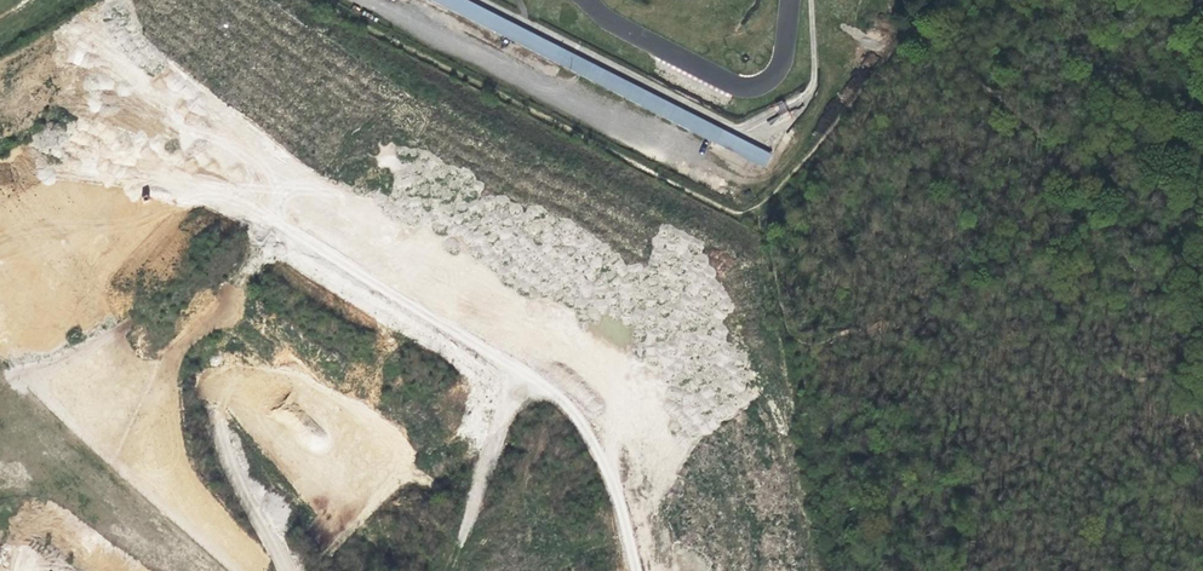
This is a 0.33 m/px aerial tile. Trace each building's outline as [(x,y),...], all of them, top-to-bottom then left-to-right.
[(771,158),(560,51),(553,64),(764,172),(771,158)]
